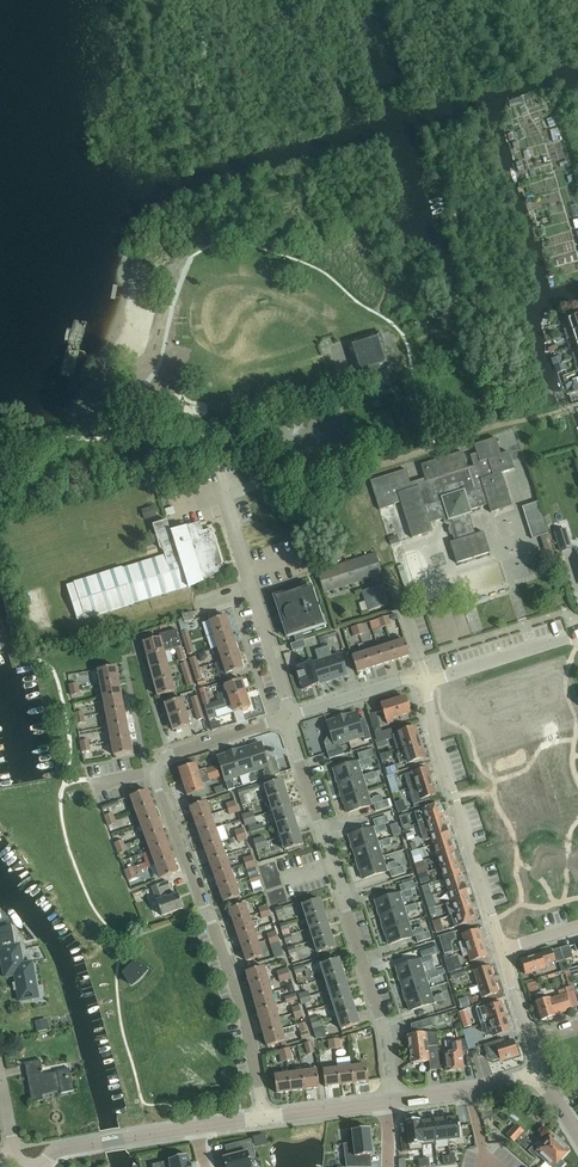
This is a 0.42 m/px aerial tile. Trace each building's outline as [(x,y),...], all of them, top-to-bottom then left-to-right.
[(568,238),(566,226),(545,229),(548,241),(568,238)] [(577,330),(577,310),(575,311),(577,316),(568,319),(571,327),(564,329),(565,334),(577,330)] [(565,334),(567,339),(574,336),(577,344),(577,343),(577,330),(565,334)] [(379,332),(347,342),(357,375),(390,365),(379,332)] [(395,401),(392,394),(379,398),(379,400),(381,405),(395,401)] [(491,513),(512,506),(501,473),(514,469),(508,452),(500,454),(495,438),(474,445),(476,453),(470,455),(473,467),(471,467),(471,466),(467,467),(462,452),(421,465),(425,479),(410,483),(406,469),(370,481),(379,510),(401,503),(412,538),(432,531),(430,523),(442,519),(443,523),(449,526),(447,529),(449,534),(452,536),(454,541),(450,542),(456,563),(490,552),(483,532),(475,534),(469,514),(472,513),(471,510),(488,504),(491,513)] [(144,519),(157,515),(153,505),(141,510),(144,519)] [(259,509),(260,516),(276,513),(274,506),(259,509)] [(524,510),(531,540),(543,537),(537,507),(524,510)] [(163,550),(164,554),(73,583),(74,583),(67,586),(78,620),(84,618),(85,619),(226,575),(211,529),(197,534),(194,524),(187,527),(170,532),(169,526),(167,520),(152,524),(160,549),(163,550)] [(277,536),(296,532),(294,525),(266,531),(268,544),(278,542),(277,536)] [(565,529),(555,532),(554,532),(560,551),(571,548),(565,529)] [(389,538),(391,545),(397,543),(395,536),(389,538)] [(274,549),(264,552),(267,562),(277,560),(274,549)] [(365,556),(372,577),(383,574),(376,553),(365,556)] [(356,559),(363,580),(372,577),(365,556),(356,559)] [(346,562),(353,583),(363,580),(356,559),(346,562)] [(336,565),(343,587),(353,583),(346,562),(336,565)] [(327,569),(334,590),(343,587),(336,565),(327,569)] [(324,593),(334,590),(327,569),(317,571),(324,593)] [(365,601),(386,594),(383,584),(362,591),(365,601)] [(283,621),(288,636),(324,625),(311,585),(275,597),(280,613),(278,613),(281,622),(283,621)] [(386,594),(365,601),(368,611),(390,604),(386,594)] [(193,611),(183,614),(185,622),(195,619),(193,611)] [(214,634),(230,629),(226,615),(210,621),(214,634)] [(388,615),(383,617),(386,626),(391,624),(388,615)] [(383,617),(378,619),(381,627),(386,626),(383,617)] [(362,623),(357,625),(360,634),(365,632),(362,623)] [(357,625),(352,627),(355,636),(360,634),(357,625)] [(230,629),(214,634),(218,647),(235,642),(230,629)] [(165,651),(176,648),(177,650),(182,648),(179,637),(177,630),(160,634),(161,637),(144,641),(148,655),(165,651)] [(185,643),(191,641),(188,630),(182,632),(185,643)] [(307,645),(305,639),(290,643),(293,650),(307,645)] [(392,644),(396,659),(409,655),(405,640),(392,644)] [(191,641),(185,643),(189,655),(195,653),(191,641)] [(235,642),(218,647),(222,660),(239,655),(235,642)] [(378,648),(383,663),(396,659),(392,644),(378,648)] [(331,645),(324,647),(328,656),(334,654),(331,645)] [(318,649),(321,658),(328,656),(324,647),(318,649)] [(182,648),(177,650),(180,661),(186,660),(182,648)] [(365,652),(370,667),(383,663),(378,648),(365,652)] [(151,668),(168,664),(165,651),(148,655),(151,668)] [(328,656),(335,679),(349,675),(341,652),(334,654),(328,656)] [(357,671),(370,667),(365,652),(352,657),(357,671)] [(239,655),(222,660),(226,673),(243,668),(239,655)] [(320,684),(335,679),(328,656),(321,658),(313,661),(320,684)] [(194,669),(199,667),(196,657),(191,659),(194,669)] [(187,662),(181,664),(185,675),(190,673),(187,662)] [(302,689),(317,685),(310,663),(296,668),(302,689)] [(168,664),(151,668),(154,682),(171,678),(168,664)] [(101,683),(119,680),(117,666),(99,669),(101,683)] [(197,681),(198,685),(204,683),(202,679),(203,679),(199,667),(194,669),(197,681)] [(193,685),(190,673),(185,675),(188,686),(193,685)] [(171,678),(154,682),(158,695),(175,691),(171,678)] [(230,698),(246,693),(242,679),(225,684),(230,698)] [(512,710),(564,709),(564,679),(511,680),(512,710)] [(104,698),(122,695),(119,680),(101,683),(104,698)] [(205,706),(211,704),(208,693),(201,695),(205,706)] [(211,704),(205,706),(208,717),(209,719),(216,717),(214,710),(231,704),(234,711),(243,708),(243,710),(248,708),(248,706),(250,706),(246,693),(230,698),(211,704)] [(122,695),(104,698),(106,712),(124,709),(122,695)] [(200,708),(197,697),(192,698),(195,709),(200,708)] [(410,713),(405,697),(397,699),(395,698),(391,699),(390,701),(381,705),(386,724),(393,722),(392,718),(410,713)] [(170,717),(185,712),(181,698),(165,703),(170,717)] [(204,718),(200,708),(195,709),(199,720),(204,718)] [(124,709),(106,712),(109,727),(127,723),(124,709)] [(190,725),(185,712),(170,717),(174,730),(176,730),(176,731),(181,730),(181,728),(190,725)] [(341,716),(349,741),(363,737),(364,741),(371,739),(364,718),(358,720),(356,712),(347,715),(346,714),(341,716)] [(374,732),(387,728),(382,714),(370,718),(374,732)] [(339,744),(349,741),(341,716),(335,718),(335,719),(326,721),(330,735),(328,735),(324,743),(329,759),(344,754),(342,747),(340,747),(339,744)] [(483,722),(472,741),(477,744),(489,725),(483,722)] [(111,741),(129,738),(127,723),(109,727),(111,741)] [(397,733),(394,734),(392,735),(393,738),(397,749),(401,748),(401,747),(419,742),(416,734),(418,733),(417,729),(415,728),(414,726),(396,731),(397,733)] [(577,746),(577,726),(568,729),(572,747),(577,746)] [(375,734),(377,743),(393,738),(392,735),(394,734),(393,728),(375,734)] [(129,738),(111,741),(114,755),(132,752),(129,738)] [(528,758),(543,758),(543,740),(528,740),(528,758)] [(246,747),(254,771),(263,768),(264,771),(263,771),(265,778),(279,773),(275,758),(267,754),(265,755),(261,742),(246,747)] [(406,763),(424,758),(423,755),(425,753),(423,750),(421,749),(419,742),(401,747),(401,748),(403,753),(397,755),(400,763),(405,762),(406,763)] [(508,761),(503,742),(488,746),(493,765),(508,761)] [(254,771),(246,747),(237,749),(231,750),(239,775),(249,772),(250,775),(248,776),(250,782),(257,780),(254,771)] [(338,783),(363,776),(362,775),(362,776),(359,766),(362,765),(362,767),(371,764),(369,758),(373,757),(371,749),(357,754),(360,761),(333,769),(338,783)] [(239,775),(231,750),(225,752),(226,753),(217,756),(224,780),(225,780),(228,790),(234,787),(232,781),(231,782),(230,778),(239,775)] [(383,765),(396,760),(394,753),(380,758),(383,765)] [(391,773),(399,771),(396,763),(385,767),(388,775),(391,774),(391,773)] [(179,769),(183,782),(199,777),(217,771),(216,765),(205,769),(198,771),(195,764),(190,765),(186,767),(185,764),(180,766),(181,768),(179,769)] [(486,776),(483,766),(473,769),(476,779),(486,776)] [(412,772),(404,774),(408,788),(416,786),(416,785),(431,780),(427,767),(412,772)] [(199,777),(183,782),(187,796),(204,790),(202,784),(209,782),(209,780),(219,777),(217,771),(199,777)] [(363,776),(338,783),(342,798),(366,791),(363,781),(367,780),(367,781),(376,779),(373,772),(362,775),(363,776)] [(504,789),(511,788),(508,773),(502,774),(504,789)] [(269,797),(286,792),(281,779),(265,784),(269,797)] [(435,794),(431,780),(416,785),(416,786),(408,788),(414,805),(418,803),(430,800),(428,796),(435,794)] [(239,796),(244,794),(250,792),(262,788),(260,783),(237,791),(239,796)] [(136,810),(152,804),(147,790),(131,796),(136,810)] [(369,800),(366,791),(342,798),(347,813),(373,804),(375,811),(389,807),(387,800),(383,801),(381,795),(372,798),(373,799),(369,800)] [(286,792),(269,797),(273,810),(290,805),(286,792)] [(118,800),(101,806),(103,811),(119,805),(118,800)] [(206,801),(190,807),(195,820),(211,815),(206,801)] [(414,811),(418,823),(426,820),(442,815),(439,803),(414,811)] [(136,810),(141,824),(157,818),(152,804),(136,810)] [(236,805),(228,808),(230,814),(238,812),(236,805)] [(277,823),(294,818),(290,805),(273,810),(277,823)] [(195,820),(200,834),(215,828),(211,815),(195,820)] [(353,850),(377,842),(374,832),(377,831),(378,833),(386,830),(384,824),(389,822),(386,815),(373,820),(375,827),(348,835),(353,850)] [(442,815),(426,820),(418,823),(422,835),(446,827),(442,815)] [(254,816),(244,819),(245,825),(256,822),(254,816)] [(115,818),(107,821),(109,826),(117,823),(115,818)] [(157,818),(141,824),(146,838),(162,832),(157,818)] [(281,837),(298,831),(294,818),(277,823),(281,837)] [(180,827),(184,839),(196,834),(192,822),(180,827)] [(450,838),(446,827),(422,835),(423,838),(425,840),(431,838),(433,844),(450,838)] [(200,834),(205,847),(220,842),(215,828),(200,834)] [(298,831),(281,837),(285,850),(302,845),(298,831)] [(162,832),(146,838),(151,851),(167,845),(162,832)] [(245,833),(236,836),(238,842),(247,839),(245,833)] [(348,836),(339,837),(341,850),(350,849),(348,836)] [(377,842),(353,850),(358,864),(382,857),(379,847),(382,846),(382,847),(391,845),(389,838),(377,842)] [(433,844),(437,856),(453,850),(450,838),(433,844)] [(265,841),(254,845),(256,850),(267,847),(265,841)] [(209,861),(225,855),(220,842),(205,847),(209,861)] [(125,845),(117,848),(119,854),(127,851),(125,845)] [(172,859),(167,845),(151,851),(156,865),(172,859)] [(414,863),(416,863),(423,861),(419,849),(410,851),(414,863)] [(453,850),(437,856),(440,867),(457,862),(453,850)] [(214,873),(230,868),(225,855),(209,861),(214,873)] [(382,857),(358,864),(362,879),(389,870),(391,877),(405,873),(402,866),(398,867),(396,861),(388,864),(388,865),(385,866),(382,857)] [(172,859),(156,865),(161,879),(177,873),(172,859)] [(444,879),(461,873),(457,862),(440,867),(444,879)] [(249,877),(258,875),(255,866),(247,869),(249,877)] [(357,866),(349,867),(351,883),(359,882),(357,866)] [(127,876),(135,873),(133,868),(125,870),(127,876)] [(230,868),(214,873),(219,887),(235,882),(230,868)] [(420,883),(429,881),(426,871),(417,874),(420,883)] [(461,873),(444,879),(448,890),(464,884),(461,873)] [(260,880),(258,875),(249,877),(251,883),(260,880)] [(168,880),(151,887),(153,892),(154,892),(162,889),(163,892),(171,889),(168,880)] [(402,907),(403,906),(400,897),(404,896),(404,898),(413,895),(411,889),(415,887),(413,880),(399,884),(401,891),(375,900),(379,914),(402,907)] [(240,896),(235,882),(219,887),(224,902),(240,896)] [(464,884),(448,890),(451,902),(468,896),(464,884)] [(183,909),(178,895),(167,899),(166,897),(165,897),(163,892),(162,889),(154,892),(157,900),(156,901),(162,916),(183,909)] [(424,897),(428,909),(436,907),(432,895),(431,895),(424,897)] [(455,913),(471,907),(468,896),(451,902),(446,903),(449,914),(450,914),(455,913)] [(306,916),(323,910),(319,899),(300,905),(301,911),(304,910),(306,916)] [(384,929),(408,921),(405,911),(408,910),(409,912),(417,909),(415,903),(403,906),(402,907),(379,914),(384,929)] [(234,922),(249,917),(245,904),(229,909),(234,922)] [(471,907),(455,913),(450,914),(454,926),(475,919),(471,907)] [(323,910),(306,916),(303,917),(305,923),(308,922),(310,928),(326,923),(323,910)] [(238,935),(253,930),(249,917),(234,922),(238,935)] [(411,931),(408,921),(384,929),(389,943),(415,935),(417,942),(431,938),(429,930),(424,932),(422,926),(414,928),(414,930),(411,931)] [(326,923),(310,928),(307,929),(309,935),(311,934),(313,940),(330,934),(326,923)] [(24,964),(20,944),(16,945),(13,926),(0,929),(0,952),(4,977),(15,976),(19,1002),(38,998),(32,962),(24,964)] [(460,949),(482,942),(478,928),(462,934),(464,940),(458,942),(460,949)] [(242,948),(258,943),(253,930),(238,935),(242,948)] [(268,940),(277,937),(275,931),(266,934),(268,940)] [(445,954),(453,951),(451,942),(457,940),(454,931),(439,936),(444,954),(445,954)] [(330,934),(313,940),(310,941),(312,946),(315,946),(317,952),(334,947),(330,934)] [(259,945),(263,958),(272,955),(268,942),(259,945)] [(487,956),(482,942),(460,949),(462,956),(468,955),(470,961),(487,956)] [(258,943),(242,948),(247,961),(262,956),(258,943)] [(560,948),(564,960),(573,957),(569,945),(560,948)] [(425,973),(424,973),(422,964),(425,963),(425,964),(434,962),(432,956),(436,954),(434,947),(420,951),(422,958),(396,966),(400,981),(425,973)] [(561,971),(567,970),(564,960),(560,948),(552,951),(552,949),(520,959),(525,975),(546,969),(544,964),(555,960),(556,963),(558,962),(561,971)] [(325,977),(342,971),(338,958),(320,964),(325,977)] [(303,965),(293,968),(295,974),(305,970),(303,965)] [(478,984),(494,979),(489,965),(473,970),(478,984)] [(263,966),(245,972),(249,984),(267,979),(263,966)] [(568,969),(570,977),(577,975),(577,966),(568,969)] [(404,995),(429,988),(426,978),(429,977),(429,979),(438,976),(438,975),(445,973),(443,968),(425,973),(400,981),(404,995)] [(464,968),(450,972),(449,973),(452,980),(466,976),(464,968)] [(342,971),(325,977),(329,990),(346,985),(342,971)] [(288,973),(277,976),(279,982),(290,978),(288,973)] [(267,979),(249,984),(252,997),(270,991),(267,979)] [(494,979),(478,984),(482,997),(498,992),(494,979)] [(333,1003),(350,998),(346,985),(329,990),(333,1003)] [(533,1003),(539,1022),(547,1019),(551,1021),(555,1019),(556,1017),(557,1016),(556,1015),(573,1010),(571,1004),(576,1002),(571,986),(565,988),(567,994),(551,999),(551,997),(546,999),(543,992),(534,994),(537,1002),(533,1003)] [(429,988),(404,995),(409,1010),(445,999),(443,993),(434,995),(435,997),(432,998),(429,988)] [(270,991),(252,997),(256,1009),(274,1004),(270,991)] [(309,996),(308,992),(298,995),(299,1000),(309,996)] [(285,1003),(296,999),(295,994),(284,998),(285,1003)] [(311,1001),(309,996),(299,1000),(301,1004),(303,1004),(311,1001)] [(333,1003),(337,1016),(354,1011),(350,998),(333,1003)] [(489,1021),(505,1016),(501,1002),(485,1006),(489,1021)] [(274,1004),(256,1009),(260,1021),(277,1016),(274,1004)] [(277,1008),(278,1014),(289,1011),(288,1005),(277,1008)] [(300,1010),(292,1012),(294,1018),(302,1016),(300,1010)] [(469,1018),(466,1010),(459,1012),(461,1020),(469,1018)] [(354,1011),(337,1016),(341,1029),(358,1024),(354,1011)] [(432,1030),(457,1025),(455,1014),(430,1019),(432,1030)] [(277,1016),(260,1021),(263,1034),(281,1029),(277,1016)] [(311,1024),(321,1021),(319,1016),(309,1019),(311,1024)] [(487,1033),(493,1031),(494,1036),(510,1031),(505,1016),(489,1021),(490,1021),(480,1024),(483,1031),(487,1033)] [(321,1021),(311,1024),(312,1029),(323,1026),(321,1021)] [(412,1034),(421,1033),(421,1029),(420,1021),(416,1022),(411,1024),(412,1034)] [(299,1037),(297,1028),(283,1031),(285,1041),(299,1037)] [(281,1029),(263,1034),(267,1046),(285,1041),(281,1029)] [(425,1032),(407,1034),(409,1049),(430,1046),(430,1047),(437,1046),(436,1040),(429,1041),(426,1042),(425,1032)] [(493,1061),(500,1058),(500,1059),(517,1053),(513,1040),(505,1042),(504,1038),(484,1045),(487,1054),(485,1057),(493,1061)] [(463,1069),(462,1052),(469,1051),(465,1039),(460,1040),(460,1041),(451,1042),(452,1052),(444,1053),(446,1070),(463,1069)] [(310,1042),(304,1043),(307,1055),(313,1053),(310,1042)] [(430,1052),(430,1047),(430,1046),(409,1049),(411,1063),(413,1063),(414,1064),(419,1064),(419,1062),(428,1061),(427,1052),(430,1052)] [(284,1049),(287,1060),(293,1059),(290,1047),(284,1049)] [(281,1062),(287,1060),(284,1049),(278,1051),(281,1062)] [(41,1060),(25,1063),(32,1103),(44,1101),(42,1092),(60,1089),(61,1094),(74,1092),(70,1069),(58,1072),(44,1075),(41,1060)] [(479,1061),(482,1079),(489,1078),(487,1060),(479,1061)] [(352,1067),(354,1083),(367,1081),(365,1065),(352,1067)] [(338,1068),(340,1085),(354,1083),(352,1067),(338,1068)] [(325,1087),(340,1085),(338,1068),(323,1070),(325,1087)] [(302,1072),(304,1090),(319,1088),(316,1070),(302,1072)] [(290,1091),(304,1090),(302,1072),(288,1074),(290,1091)] [(276,1093),(290,1091),(288,1074),(274,1075),(276,1093)] [(458,1116),(445,1118),(447,1139),(461,1137),(458,1116)] [(445,1118),(432,1119),(434,1141),(447,1139),(445,1118)] [(432,1119),(419,1121),(422,1145),(435,1143),(434,1141),(432,1119)] [(407,1136),(400,1137),(402,1152),(422,1149),(422,1145),(419,1121),(419,1120),(405,1121),(407,1136)] [(514,1142),(516,1140),(522,1134),(524,1131),(516,1124),(506,1135),(514,1142)] [(348,1144),(344,1144),(347,1166),(367,1166),(366,1155),(370,1155),(373,1154),(372,1146),(372,1145),(371,1140),(371,1139),(371,1140),(369,1128),(346,1131),(348,1144)] [(532,1142),(522,1134),(516,1140),(526,1149),(532,1142)] [(568,1150),(551,1135),(539,1149),(534,1144),(528,1151),(536,1158),(539,1154),(553,1166),(554,1166),(555,1166),(561,1166),(564,1164),(560,1160),(568,1150)] [(223,1162),(224,1166),(251,1166),(248,1158),(255,1156),(251,1140),(233,1144),(236,1155),(228,1157),(223,1158),(224,1162),(223,1162)] [(161,1166),(192,1166),(191,1165),(190,1165),(187,1155),(168,1160),(169,1160),(159,1162),(161,1166)]
